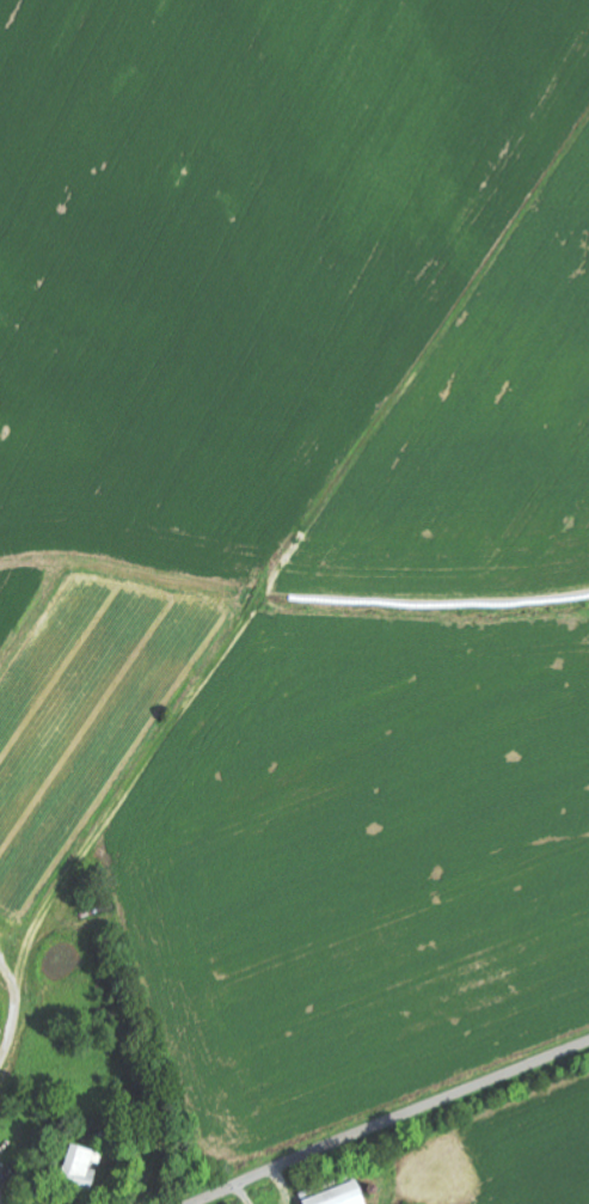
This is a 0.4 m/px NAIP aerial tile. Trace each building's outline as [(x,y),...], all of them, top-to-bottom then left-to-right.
[(102,1153),(68,1146),(60,1182),(91,1188),(96,1165),(99,1166),(102,1153)] [(354,1181),(319,1196),(321,1201),(315,1203),(364,1203),(354,1181)]
